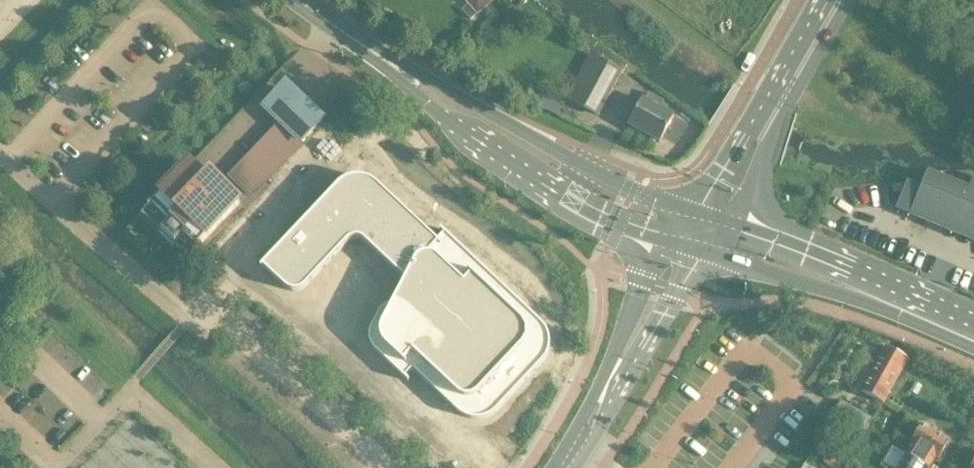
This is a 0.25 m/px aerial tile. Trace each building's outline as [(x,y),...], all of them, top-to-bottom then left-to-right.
[(461,10),(471,21),(494,0),(466,0),(465,1),(468,4),(461,10)] [(590,53),(566,99),(598,117),(623,71),(590,53)] [(282,125),(301,143),(322,120),(286,86),(265,108),(282,125)] [(642,100),(628,126),(657,143),(672,117),(665,113),(668,108),(662,105),(664,102),(649,94),(645,102),(642,100)] [(678,110),(666,136),(681,142),(692,116),(678,110)] [(326,121),(322,125),(327,131),(331,126),(326,121)] [(282,125),(270,138),(288,156),(301,143),(282,125)] [(270,138),(257,151),(276,169),(288,156),(270,138)] [(257,151),(245,165),(263,182),(276,169),(257,151)] [(245,165),(232,178),(250,195),(263,182),(245,165)] [(189,166),(144,214),(145,215),(149,210),(165,226),(157,234),(171,247),(179,238),(193,251),(189,256),(190,257),(239,204),(211,178),(207,183),(189,166)] [(896,210),(911,216),(973,242),(973,177),(968,190),(929,173),(923,188),(907,182),(896,210)] [(338,186),(261,268),(262,269),(264,268),(285,288),(286,289),(287,289),(288,290),(289,291),(290,291),(291,291),(292,292),(293,292),(294,292),(295,292),(297,292),(298,292),(299,292),(300,291),(301,291),(302,290),(303,290),(304,289),(305,288),(306,288),(348,243),(348,242),(349,242),(350,241),(351,240),(352,240),(353,239),(354,239),(355,239),(356,239),(357,239),(358,239),(359,239),(360,239),(361,239),(361,240),(362,240),(363,240),(363,241),(364,241),(365,242),(406,281),(411,286),(402,304),(401,306),(400,305),(398,305),(397,305),(396,305),(395,305),(393,305),(392,305),(391,305),(389,306),(388,306),(387,307),(386,307),(385,308),(384,308),(383,309),(382,310),(382,311),(381,311),(380,312),(379,314),(379,315),(371,329),(371,330),(370,331),(370,332),(370,333),(369,334),(369,335),(369,337),(369,338),(369,339),(369,340),(370,341),(370,343),(370,344),(371,344),(371,345),(371,346),(372,347),(372,348),(373,348),(373,349),(374,350),(375,351),(408,382),(409,380),(406,377),(413,370),(458,412),(459,413),(461,415),(462,415),(463,416),(465,417),(467,418),(469,418),(471,419),(473,419),(474,419),(476,419),(477,419),(478,419),(480,419),(482,419),(483,419),(485,418),(487,418),(489,417),(490,416),(491,416),(493,415),(494,414),(494,413),(496,412),(497,411),(544,361),(545,360),(546,358),(547,356),(548,355),(549,353),(549,350),(550,348),(550,346),(550,344),(550,342),(550,341),(550,339),(549,337),(549,335),(548,334),(548,333),(548,332),(547,331),(547,330),(546,329),(545,327),(544,326),(543,325),(543,324),(541,323),(479,264),(471,256),(442,229),(440,230),(444,234),(437,241),(377,185),(376,184),(374,183),(373,182),(372,182),(371,181),(371,180),(369,180),(368,180),(366,179),(364,178),(362,178),(360,178),(359,178),(357,178),(355,178),(353,178),(350,179),(348,179),(347,180),(346,180),(345,181),(344,181),(343,182),(342,182),(341,183),(341,184),(340,184),(339,185),(338,186)] [(886,347),(862,391),(883,403),(908,360),(886,347)] [(840,401),(827,425),(860,443),(873,419),(840,401)] [(937,458),(939,459),(950,443),(922,426),(911,443),(913,445),(907,456),(905,455),(897,467),(930,467),(937,458)]
